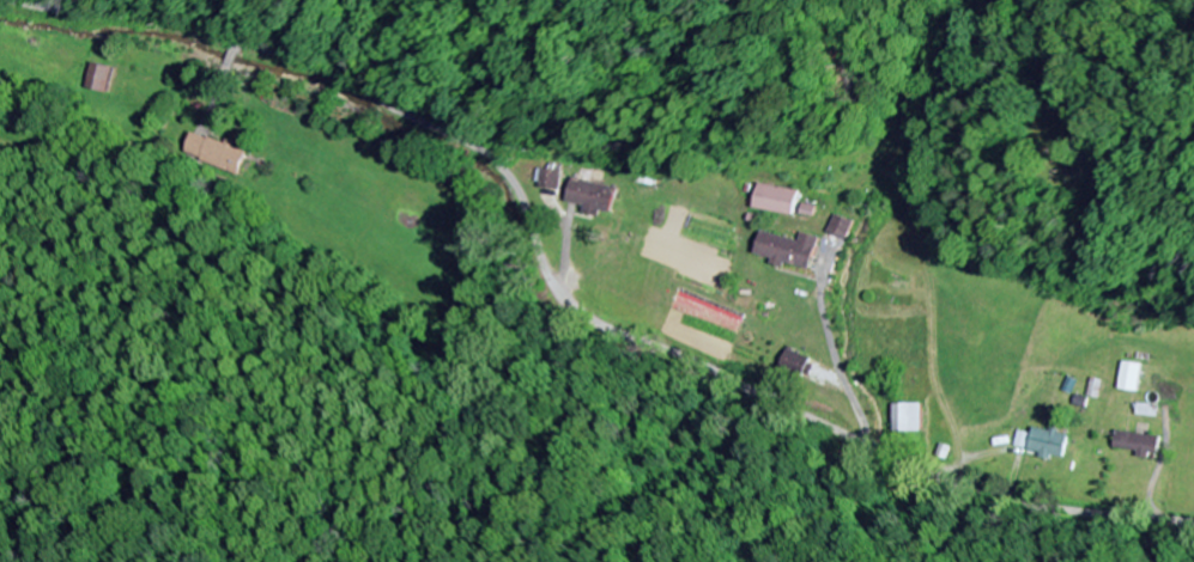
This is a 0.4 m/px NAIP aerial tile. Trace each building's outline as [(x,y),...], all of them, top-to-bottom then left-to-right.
[(108,95),(114,70),(92,64),(86,90),(108,95)] [(185,158),(240,174),(246,153),(235,150),(237,147),(192,134),(185,158)] [(561,172),(542,171),(541,191),(560,192),(561,172)] [(610,216),(617,191),(573,179),(566,204),(610,216)] [(753,211),(793,218),(798,193),(758,185),(753,211)] [(847,241),(854,223),(835,216),(828,234),(847,241)] [(810,273),(819,239),(801,235),(799,242),(762,233),(756,257),(774,261),(773,264),(810,273)] [(807,380),(814,360),(788,351),(780,371),(807,380)] [(1142,366),(1123,364),(1120,392),(1140,394),(1142,366)] [(923,405),(895,406),(895,433),(923,432),(923,405)] [(1018,433),(1015,451),(1065,461),(1070,436),(1034,429),(1033,435),(1018,433)] [(1162,440),(1118,432),(1115,452),(1159,459),(1162,440)]
